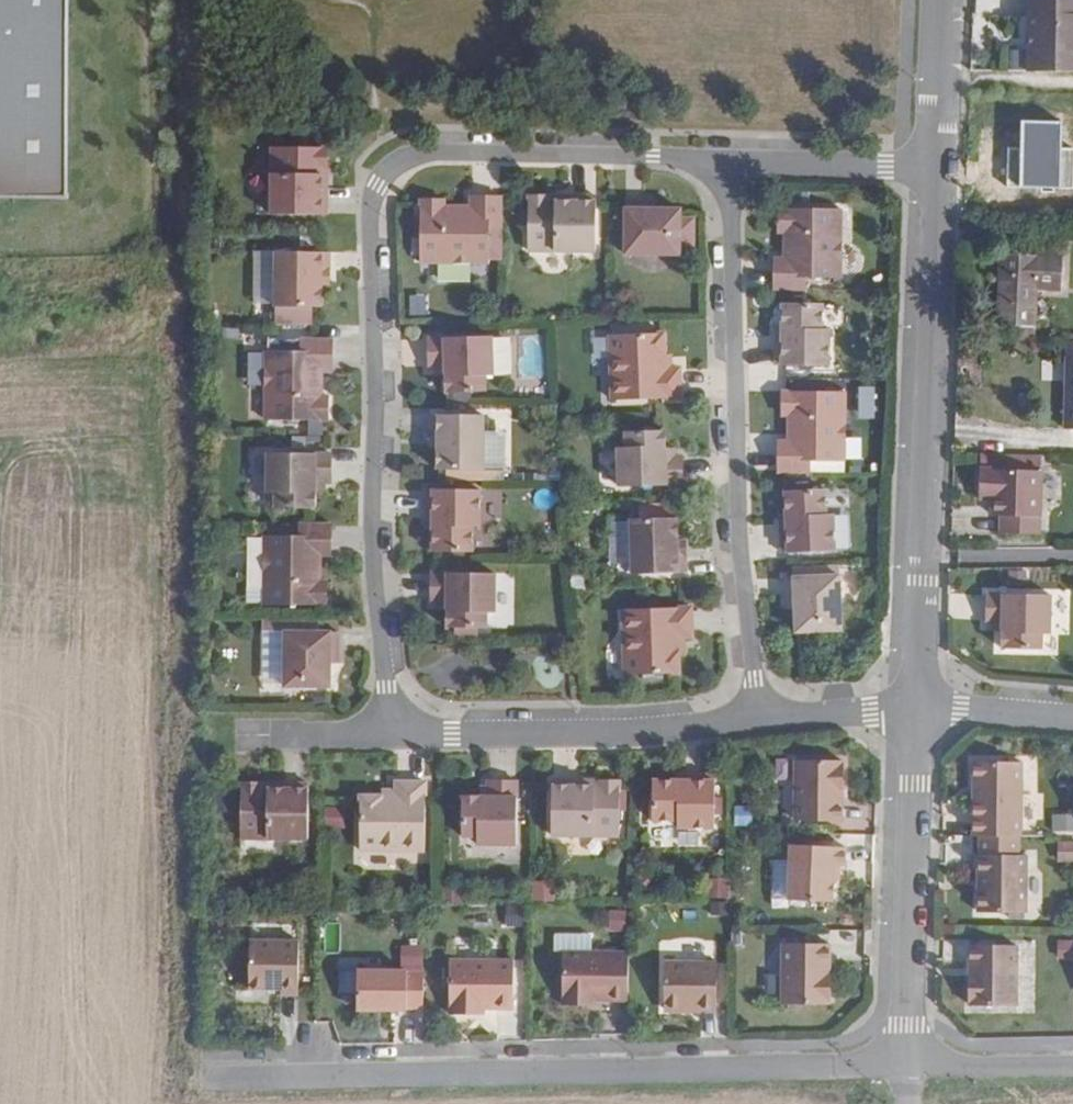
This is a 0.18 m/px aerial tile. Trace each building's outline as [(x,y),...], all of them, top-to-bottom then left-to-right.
[(66,197),(67,0),(0,0),(0,197),(66,197)] [(1028,71),(1072,71),(1072,0),(1028,0),(1028,71)] [(327,147),(271,147),(271,215),(326,215),(327,180),(321,180),(321,169),(326,169),(327,147)] [(549,196),(528,195),(528,251),(595,252),(595,196),(561,196),(561,201),(549,201),(549,196)] [(500,228),(501,197),(470,197),(470,206),(470,210),(463,210),(463,206),(444,206),(444,200),(420,200),(420,262),(489,263),(489,228),(500,228)] [(643,200),(625,200),(625,254),(679,254),(679,245),(693,245),(694,218),(680,218),(680,209),(656,208),(643,208),(643,200)] [(774,289),(805,289),(805,277),(840,278),(841,209),(778,208),(778,232),(784,232),(784,251),(788,252),(788,258),(784,258),(774,258),(774,289)] [(329,252),(275,252),(274,307),(313,307),(320,307),(320,284),(321,270),(329,270),(329,252)] [(1064,288),(1065,255),(1003,252),(1000,323),(1014,324),(1035,325),(1037,325),(1039,287),(1064,288)] [(329,270),(321,270),(320,284),(329,285),(329,270)] [(822,303),(782,303),(782,325),(782,334),(776,334),(776,365),(829,365),(829,329),(822,329),(822,303)] [(313,324),(313,307),(274,307),(274,324),(313,324)] [(1014,324),(1013,338),(1035,338),(1035,325),(1014,324)] [(664,333),(610,335),(612,400),(680,398),(679,368),(672,368),(668,368),(667,354),(664,354),(664,333)] [(485,391),(484,375),(493,376),(492,370),(491,336),(427,338),(429,367),(435,367),(444,367),(445,375),(445,392),(485,391)] [(504,336),(491,336),(492,370),(505,370),(510,364),(509,341),(504,336)] [(332,339),(300,339),(300,351),(265,351),(265,420),(328,420),(328,396),(321,396),(321,377),(318,377),(318,370),(321,370),(331,370),(332,339)] [(778,472),(809,472),(809,461),(844,461),(845,392),(782,391),(782,415),(788,415),(788,435),(792,435),(792,442),(788,442),(778,441),(778,472)] [(437,470),(482,470),(483,415),(430,414),(429,432),(437,433),(437,446),(437,447),(437,470)] [(625,432),(625,447),(617,447),(619,487),(682,484),(681,456),(675,456),(665,456),(665,448),(664,430),(625,432)] [(437,433),(429,432),(429,447),(437,447),(437,446),(437,433)] [(674,448),(665,448),(665,456),(675,456),(674,448)] [(331,454),(267,453),(267,492),(275,492),(275,508),(314,508),(314,491),(314,482),(324,482),(330,482),(331,454)] [(1042,457),(981,456),(981,468),(1042,469),(1042,457)] [(1002,533),(1040,534),(1042,469),(981,468),(980,491),(994,491),(994,498),(994,514),(1003,514),(1002,533)] [(324,482),(314,482),(314,491),(324,491),(324,482)] [(480,490),(426,489),(426,520),(432,520),(432,530),(432,552),(472,552),(473,526),(479,526),(480,490)] [(825,489),(785,491),(785,512),(786,522),(780,522),(781,553),(834,550),(833,514),(826,514),(825,489)] [(676,518),(630,520),(632,574),(686,572),(685,555),(677,555),(677,541),(677,540),(676,518)] [(330,524),(299,524),(299,536),(264,536),(263,605),(326,605),(326,581),(320,581),(320,561),(316,562),(316,555),(320,555),(330,555),(330,524)] [(685,540),(677,540),(677,541),(677,555),(685,555),(685,540)] [(486,628),(486,612),(494,612),(495,573),(431,572),(431,602),(437,602),(446,602),(446,610),(446,627),(486,628)] [(795,632),(841,630),(839,575),(785,578),(786,595),(794,595),(794,609),(795,632)] [(1051,595),(987,594),(986,622),(994,623),(1002,623),(1002,630),(1002,649),(1041,649),(1042,634),(1050,634),(1051,595)] [(794,595),(786,595),(787,609),(794,609),(794,595)] [(691,607),(623,609),(625,674),(679,673),(678,652),(681,652),(680,637),(684,637),(692,637),(691,607)] [(338,632),(284,631),(284,686),(329,687),(330,663),(330,649),(338,649),(338,632)] [(338,649),(330,649),(330,663),(337,663),(338,649)] [(844,821),(844,761),(797,761),(796,821),(844,821)] [(974,801),(973,836),(1020,836),(1021,765),(974,764),(974,783),(977,783),(977,801),(974,801)] [(715,774),(684,774),(684,780),(674,780),(652,780),(652,820),(677,821),(677,827),(714,828),(715,774)] [(552,780),(551,835),(619,836),(619,781),(598,781),(598,786),(587,786),(587,780),(552,780)] [(462,836),(477,836),(477,844),(516,845),(517,781),(488,781),(488,787),(487,796),(479,796),(462,796),(462,836)] [(425,782),(396,782),(396,789),(396,793),(381,793),(381,796),(360,796),(359,850),(425,851),(425,782)] [(261,783),(240,783),(240,838),(308,839),(308,783),(274,783),(274,789),(261,789),(261,783)] [(488,787),(479,787),(479,796),(487,796),(488,787)] [(1051,813),(1052,832),(1072,830),(1072,812),(1051,813)] [(1058,841),(1059,862),(1072,863),(1072,842),(1058,841)] [(789,899),(832,901),(833,880),(833,866),(839,866),(845,866),(846,847),(790,846),(789,899)] [(1025,912),(1026,855),(979,855),(979,912),(1025,912)] [(726,896),(727,877),(708,876),(707,895),(726,896)] [(550,898),(550,879),(531,880),(532,898),(550,898)] [(1056,958),(1072,958),(1072,938),(1057,937),(1056,958)] [(298,940),(248,939),(248,991),(280,991),(280,996),(297,996),(298,940)] [(825,1004),(827,944),(783,942),(780,1002),(825,1004)] [(970,1004),(1017,1005),(1018,945),(970,944),(970,1004)] [(628,1000),(628,952),(562,954),(561,1007),(584,1006),(584,1001),(593,1001),(628,1000)] [(512,1008),(513,961),(450,962),(450,1015),(472,1014),(472,1009),(483,1009),(512,1008)] [(717,962),(663,962),(663,1009),(716,1010),(717,962)] [(357,972),(357,1011),(406,1010),(406,1008),(423,1007),(423,973),(407,972),(407,971),(357,972)]
